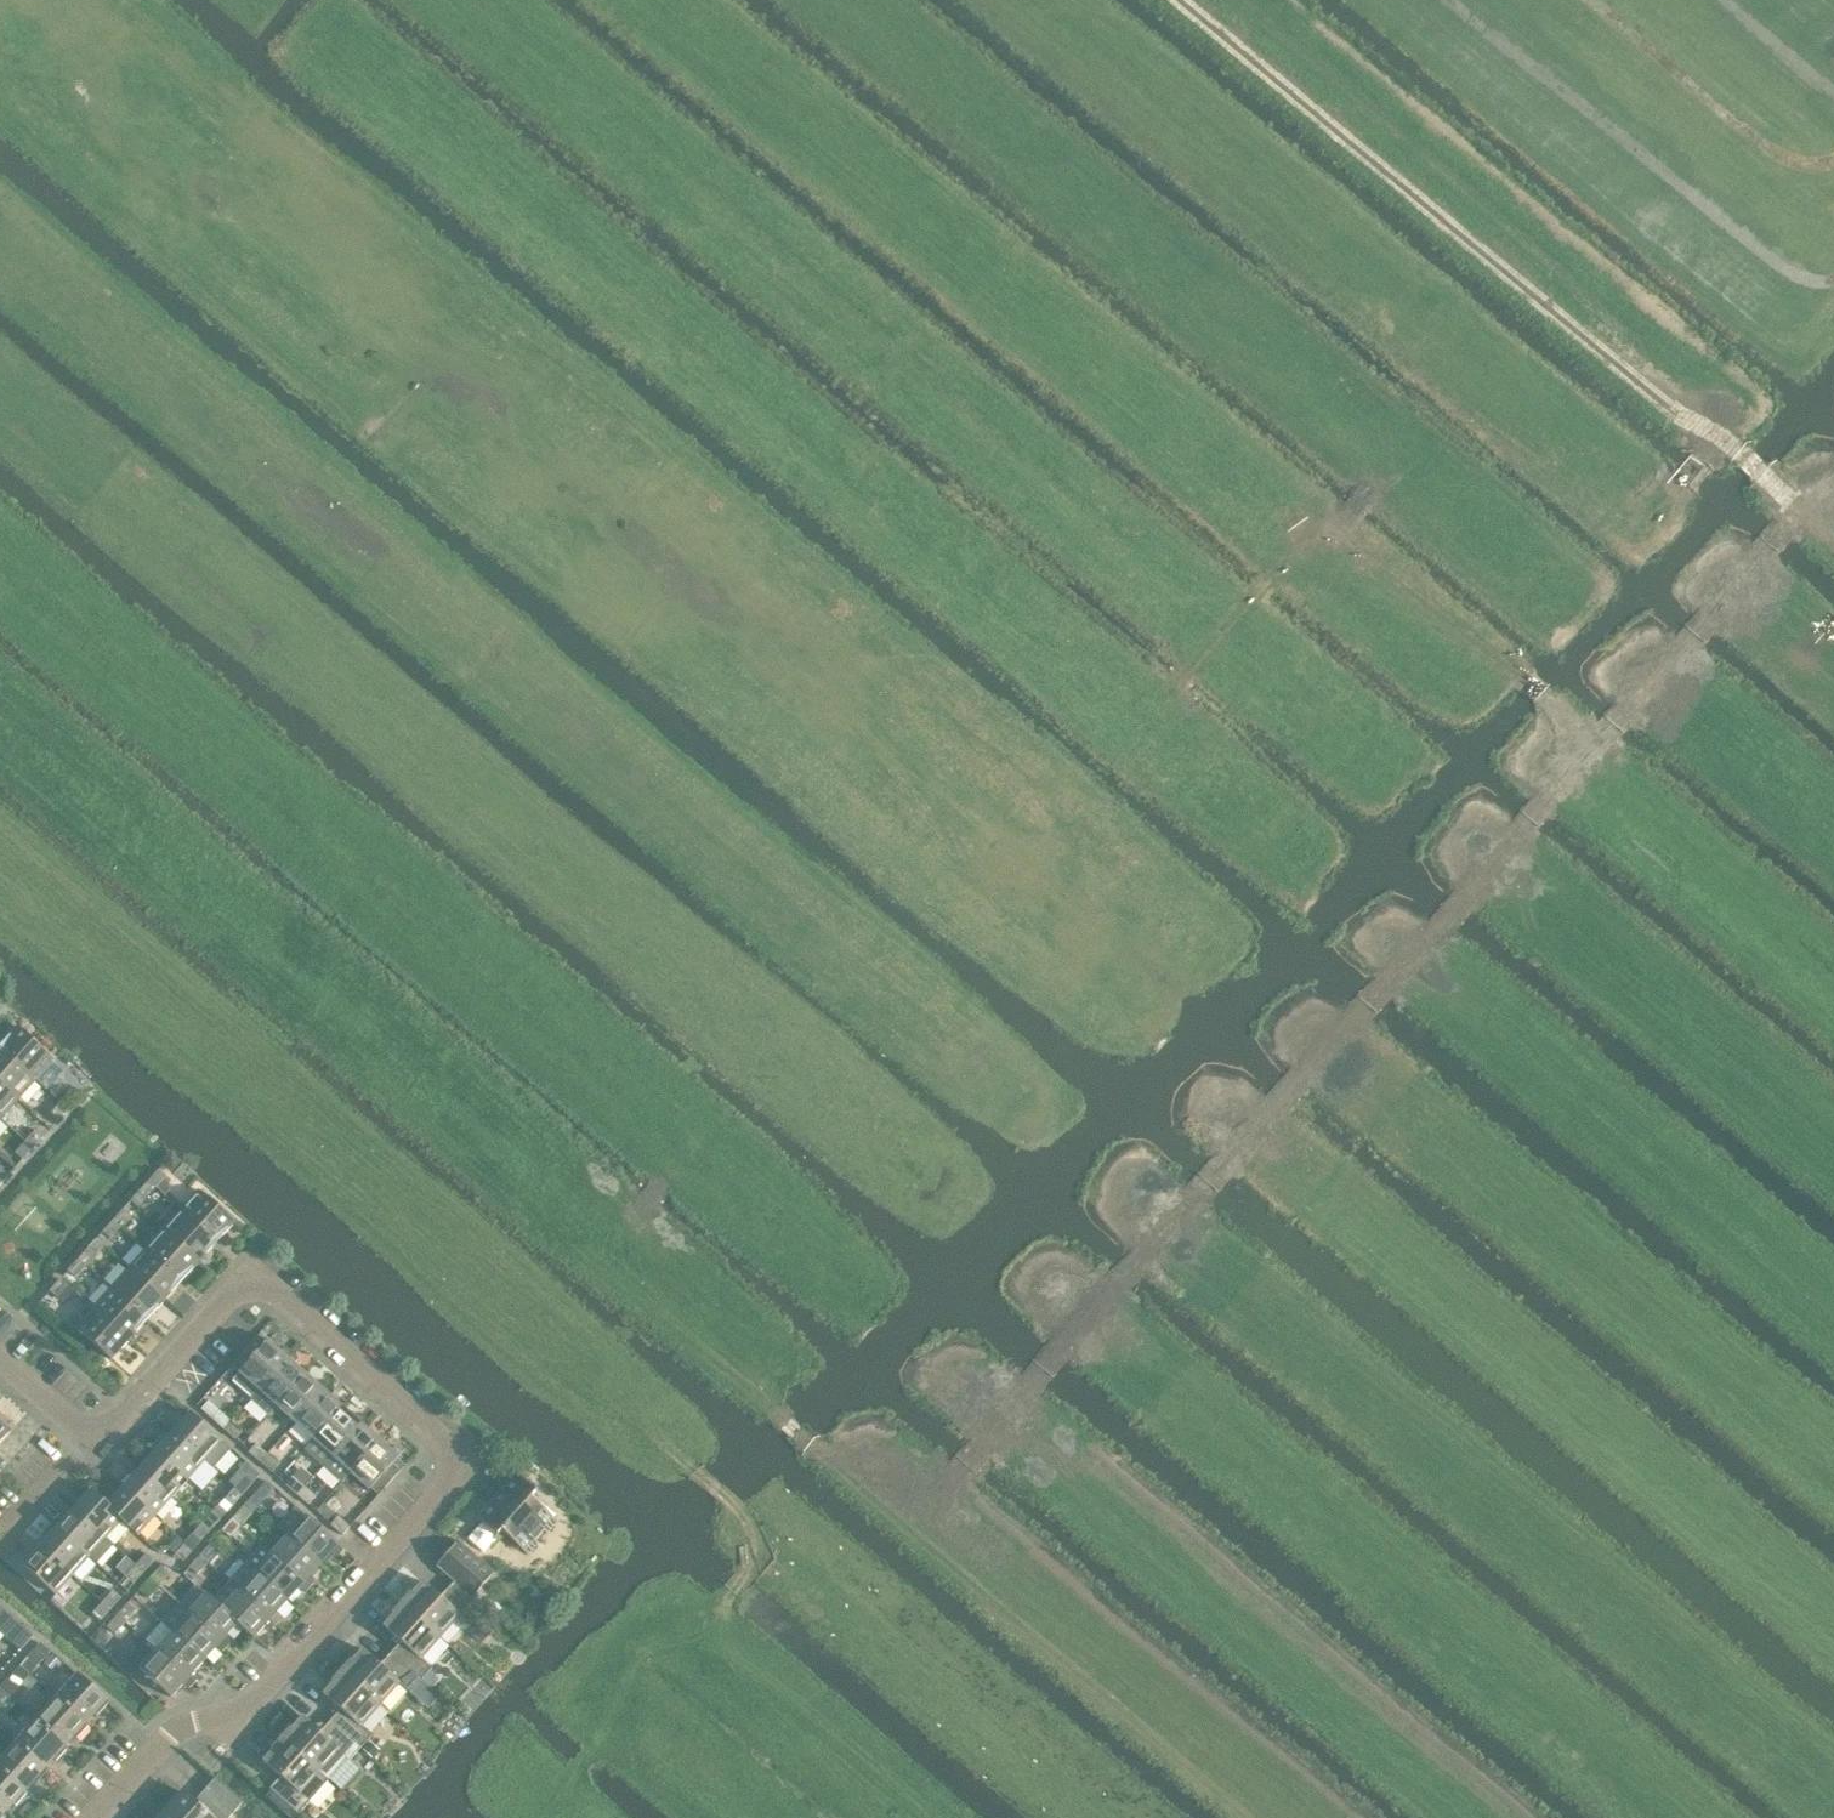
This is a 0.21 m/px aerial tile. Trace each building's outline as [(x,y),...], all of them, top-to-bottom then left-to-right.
[(0,1047),(0,1049),(35,1080),(45,1089),(63,1069),(17,1028),(0,1047)] [(18,1100),(35,1080),(0,1049),(0,1084),(18,1100)] [(0,1119),(18,1100),(0,1084),(0,1119)] [(70,1092),(60,1103),(68,1110),(78,1098),(70,1092)] [(50,1114),(58,1121),(68,1110),(60,1103),(50,1114)] [(35,1130),(25,1142),(33,1148),(43,1137),(35,1130)] [(15,1153),(22,1160),(33,1148),(25,1142),(15,1153)] [(158,1170),(148,1182),(155,1188),(165,1177),(158,1170)] [(148,1182),(138,1193),(145,1200),(155,1188),(148,1182)] [(180,1211),(217,1243),(235,1223),(198,1191),(180,1211)] [(123,1209),(113,1221),(120,1227),(130,1216),(123,1209)] [(163,1230),(199,1263),(217,1243),(180,1211),(163,1230)] [(113,1221),(103,1232),(110,1238),(120,1227),(113,1221)] [(145,1250),(181,1282),(199,1263),(163,1230),(145,1250)] [(88,1248),(78,1259),(85,1266),(95,1255),(88,1248)] [(128,1269),(164,1302),(181,1282),(145,1250),(128,1269)] [(75,1277),(85,1266),(78,1259),(67,1271),(75,1277)] [(110,1289),(146,1321),(164,1302),(128,1269),(110,1289)] [(60,1279),(49,1291),(57,1297),(67,1286),(60,1279)] [(92,1308),(128,1340),(146,1321),(110,1289),(92,1308)] [(110,1360),(128,1340),(92,1308),(74,1328),(110,1360)] [(233,1365),(240,1371),(232,1380),(251,1397),(249,1398),(250,1399),(291,1353),(286,1348),(283,1348),(279,1352),(267,1341),(265,1343),(258,1337),(233,1365)] [(291,1353),(250,1399),(268,1416),(276,1407),(304,1375),(293,1365),(297,1360),(297,1357),(291,1353)] [(304,1375),(276,1407),(294,1423),(328,1386),(323,1381),(320,1381),(316,1385),(304,1375)] [(328,1386),(294,1423),(313,1440),(341,1408),(330,1398),(334,1393),(334,1390),(328,1386)] [(201,1409),(211,1419),(223,1429),(230,1421),(219,1411),(208,1401),(201,1409)] [(341,1408),(313,1440),(304,1450),(322,1467),(365,1419),(361,1415),(358,1415),(354,1419),(341,1408)] [(172,1432),(204,1461),(214,1469),(231,1450),(221,1442),(189,1413),(172,1432)] [(365,1419),(322,1467),(341,1484),(350,1473),(378,1441),(367,1431),(371,1426),(370,1423),(365,1419)] [(223,1429),(234,1439),(241,1431),(230,1421),(223,1429)] [(10,1431),(0,1423),(0,1442),(10,1431)] [(156,1451),(187,1479),(204,1461),(172,1432),(156,1451)] [(350,1473),(369,1490),(370,1488),(378,1495),(404,1467),(396,1460),(403,1452),(397,1447),(394,1447),(390,1452),(378,1441),(350,1473)] [(248,1452),(260,1462),(267,1454),(255,1444),(248,1452)] [(139,1469),(171,1498),(187,1479),(156,1451),(139,1469)] [(260,1462),(270,1471),(271,1472),(278,1464),(267,1454),(260,1462)] [(122,1488),(154,1516),(171,1498),(139,1469),(122,1488)] [(501,1532),(525,1553),(555,1520),(531,1498),(536,1493),(516,1476),(477,1520),(496,1537),(501,1532)] [(244,1477),(234,1488),(242,1495),(252,1484),(244,1477)] [(285,1485),(297,1495),(304,1487),(292,1477),(285,1485)] [(256,1508),(263,1501),(274,1489),(266,1482),(249,1501),(256,1508)] [(297,1495),(308,1505),(315,1497),(304,1487),(297,1495)] [(121,1520),(121,1521),(137,1535),(154,1516),(122,1488),(106,1505),(90,1491),(106,1506),(121,1520)] [(224,1499),(232,1506),(242,1495),(234,1488),(224,1499)] [(73,1510),(105,1539),(121,1521),(121,1520),(106,1506),(90,1491),(73,1510)] [(277,1526),(319,1564),(330,1553),(334,1557),(337,1557),(343,1551),(294,1507),(277,1526)] [(243,1508),(232,1520),(240,1527),(251,1515),(243,1508)] [(57,1528),(88,1557),(96,1564),(112,1545),(105,1539),(73,1510),(57,1528)] [(211,1513),(201,1525),(209,1532),(219,1521),(211,1513)] [(330,1525),(342,1536),(349,1528),(337,1517),(330,1525)] [(232,1520),(222,1531),(230,1538),(240,1527),(232,1520)] [(191,1536),(199,1543),(209,1532),(201,1525),(191,1536)] [(271,1554),(309,1588),(314,1583),(313,1580),(309,1576),(319,1564),(277,1526),(287,1536),(271,1554)] [(40,1547),(72,1575),(88,1557),(57,1528),(40,1547)] [(174,1555),(181,1561),(182,1562),(193,1550),(185,1543),(174,1555)] [(436,1566),(472,1598),(492,1576),(455,1544),(436,1566)] [(210,1545),(199,1556),(207,1563),(218,1552),(210,1545)] [(55,1594),(72,1575),(40,1547),(23,1566),(55,1594)] [(145,1554),(135,1566),(143,1573),(153,1561),(145,1554)] [(244,1563),(286,1601),(297,1590),(301,1594),(304,1594),(309,1588),(271,1554),(256,1571),(245,1562),(244,1563)] [(199,1556),(189,1568),(197,1575),(207,1563),(199,1556)] [(238,1591),(276,1625),(281,1620),(280,1617),(276,1613),(286,1601),(244,1563),(228,1581),(238,1590),(238,1591)] [(125,1577),(133,1584),(143,1573),(135,1566),(125,1577)] [(421,1582),(402,1604),(439,1638),(453,1623),(460,1629),(467,1629),(469,1626),(481,1613),(470,1604),(474,1599),(472,1598),(436,1566),(454,1582),(440,1598),(421,1582)] [(160,1567),(150,1579),(158,1586),(168,1574),(160,1567)] [(150,1579),(139,1590),(147,1597),(158,1586),(150,1579)] [(178,1604),(226,1647),(231,1642),(231,1639),(226,1635),(236,1624),(237,1624),(221,1610),(222,1609),(206,1594),(196,1585),(180,1603),(179,1603),(178,1604)] [(112,1591),(102,1603),(110,1610),(120,1598),(112,1591)] [(237,1624),(236,1624),(253,1639),(263,1627),(268,1631),(271,1630),(276,1625),(238,1591),(222,1609),(221,1610),(237,1624)] [(92,1614),(100,1621),(110,1610),(102,1603),(92,1614)] [(127,1604),(117,1615),(125,1622),(135,1611),(127,1604)] [(162,1622),(204,1661),(214,1649),(218,1653),(221,1653),(226,1647),(178,1604),(162,1622)] [(400,1643),(390,1654),(420,1681),(431,1669),(420,1659),(439,1638),(402,1604),(382,1627),(400,1643)] [(24,1627),(1,1606),(0,1608),(0,1633),(20,1651),(34,1636),(24,1627)] [(117,1615),(106,1627),(114,1634),(125,1622),(117,1615)] [(155,1650),(193,1684),(198,1679),(198,1676),(193,1672),(204,1661),(162,1622),(162,1623),(172,1632),(155,1650)] [(37,1667),(50,1652),(40,1643),(27,1658),(37,1667)] [(341,1672),(379,1705),(398,1684),(409,1694),(420,1681),(390,1654),(380,1666),(361,1649),(341,1672)] [(188,1689),(193,1684),(155,1650),(138,1669),(170,1698),(181,1686),(185,1690),(188,1689)] [(30,1675),(20,1666),(7,1680),(16,1689),(30,1675)] [(340,1710),(330,1722),(360,1748),(371,1736),(360,1726),(379,1705),(341,1672),(322,1694),(340,1710)] [(57,1699),(85,1724),(94,1714),(97,1716),(109,1703),(78,1675),(57,1699)] [(9,1697),(0,1689),(0,1708),(9,1697)] [(36,1722),(65,1746),(73,1737),(76,1740),(88,1726),(85,1724),(57,1699),(36,1722)] [(281,1739),(328,1780),(347,1758),(350,1760),(360,1748),(330,1722),(319,1733),(301,1717),(281,1739)] [(16,1744),(45,1769),(53,1759),(56,1762),(67,1749),(65,1746),(36,1722),(16,1744)] [(270,1790),(265,1796),(290,1817),(293,1817),(297,1813),(298,1814),(328,1780),(281,1739),(261,1761),(280,1777),(269,1789),(270,1790)] [(25,1791),(33,1782),(36,1785),(48,1771),(45,1769),(16,1744),(0,1762),(0,1769),(25,1791)] [(5,1813),(13,1804),(16,1807),(27,1793),(25,1791),(0,1769),(0,1809),(5,1813)] [(161,1816),(163,1817),(229,1817),(242,1804),(214,1779),(193,1802),(182,1792),(161,1816)]
